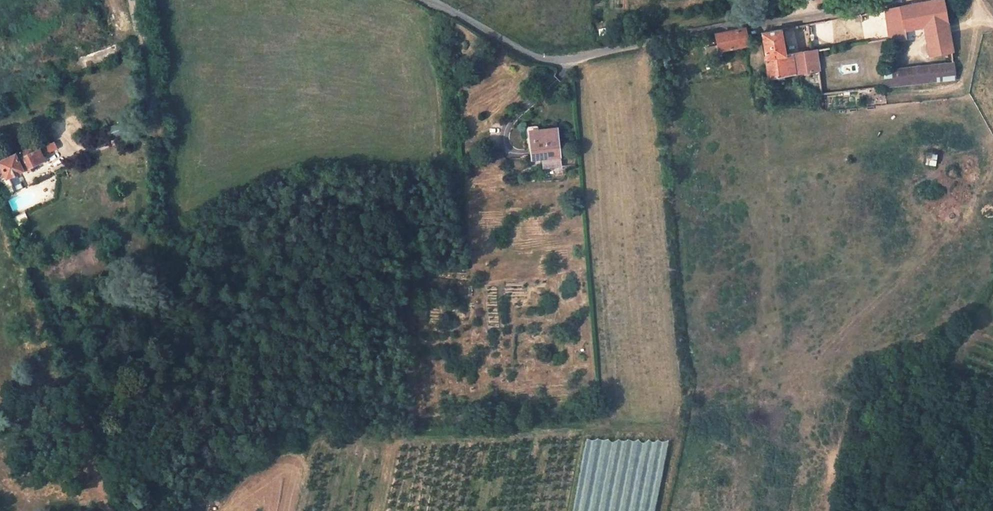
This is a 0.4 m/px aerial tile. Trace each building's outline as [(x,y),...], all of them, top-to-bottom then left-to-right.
[(943,0),(928,0),(885,9),(890,39),(906,35),(905,28),(925,24),(947,20),(943,0)] [(925,24),(928,42),(950,38),(947,20),(925,24)] [(768,79),(832,68),(826,21),(805,24),(809,51),(785,55),(781,29),(762,32),(766,57),(768,79)] [(745,28),(716,34),(718,45),(719,50),(748,45),(746,35),(745,28)] [(950,38),(928,42),(930,52),(952,48),(950,38)] [(954,62),(887,69),(883,87),(955,80),(954,62)] [(126,132),(123,122),(117,124),(121,134),(126,132)] [(108,128),(112,137),(121,134),(117,124),(108,128)] [(558,128),(530,131),(530,141),(534,141),(535,159),(543,158),(544,168),(562,166),(558,128)] [(50,144),(48,139),(46,140),(46,139),(37,143),(39,148),(40,149),(50,144)] [(22,150),(31,146),(28,140),(19,145),(22,150)] [(0,161),(0,162),(8,177),(22,170),(23,171),(45,160),(40,149),(39,148),(38,149),(34,151),(32,148),(31,146),(22,150),(0,161)] [(937,154),(927,153),(925,164),(934,165),(937,154)]
